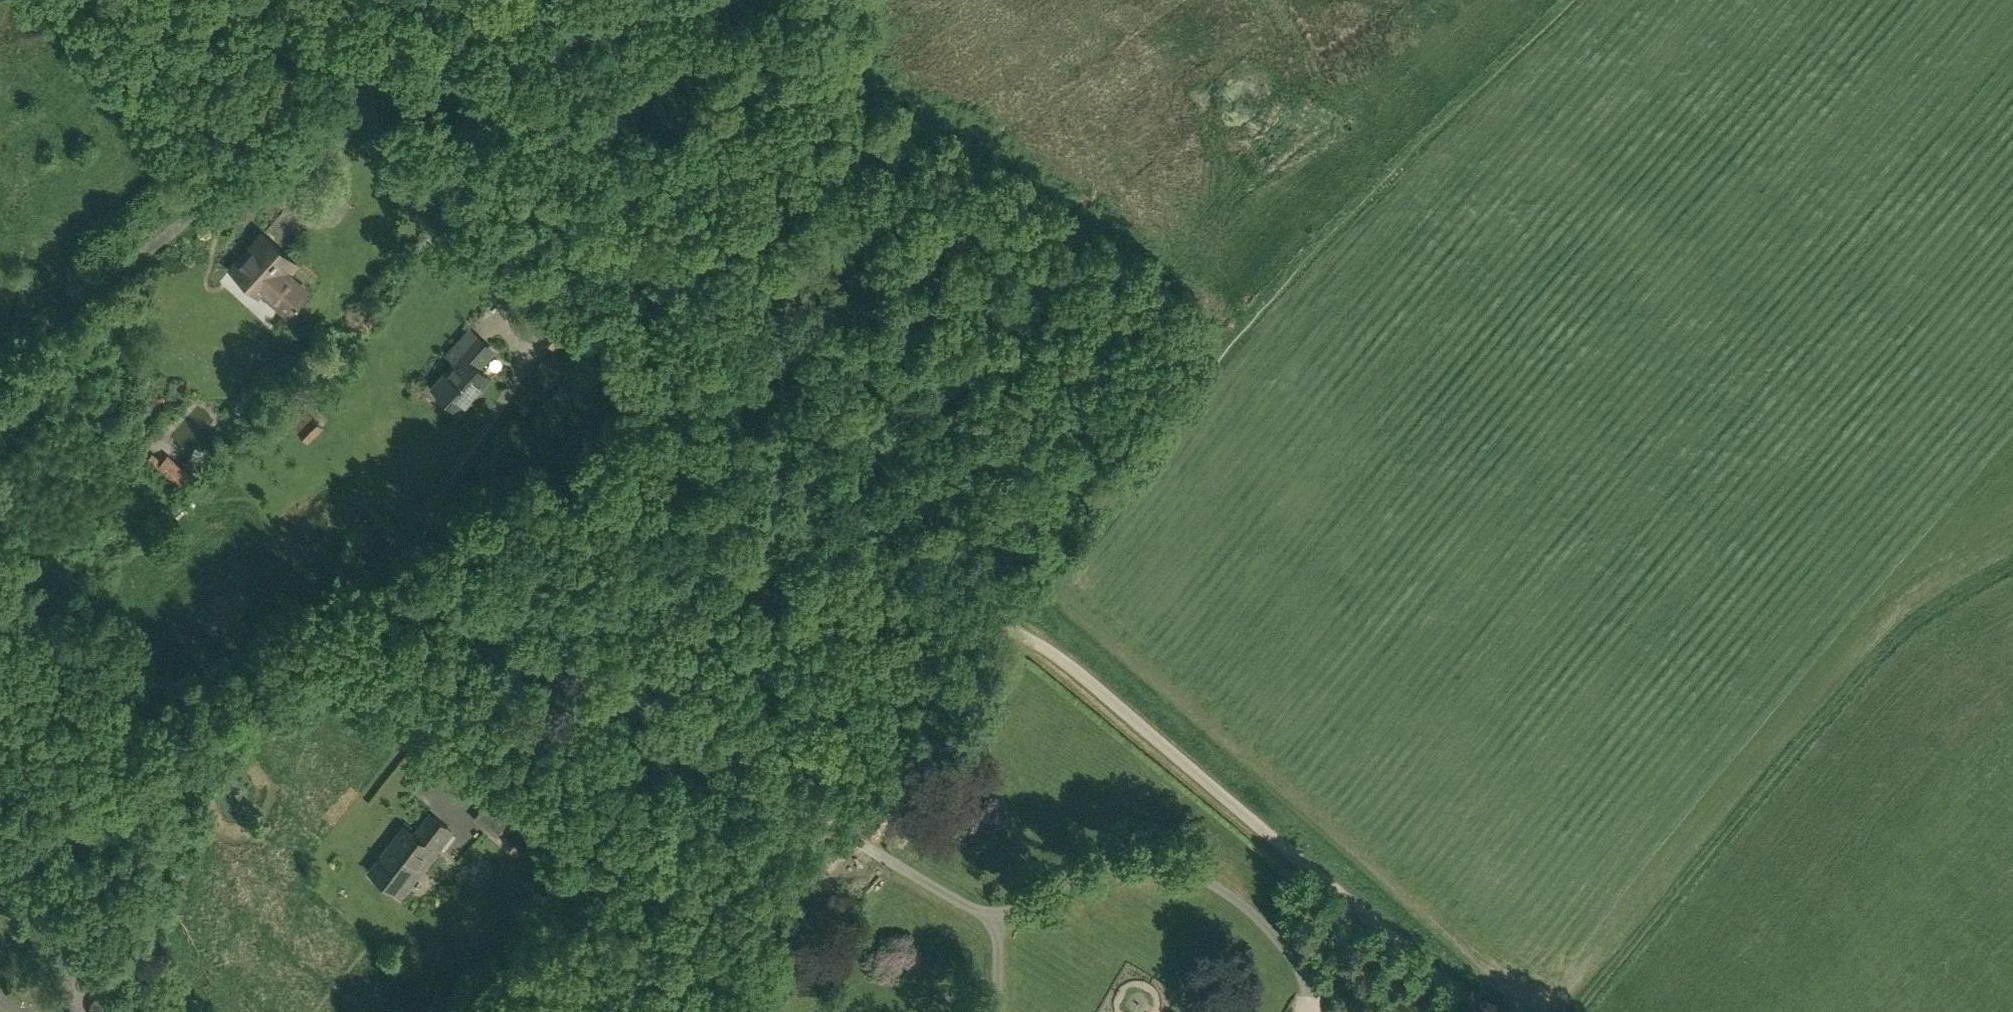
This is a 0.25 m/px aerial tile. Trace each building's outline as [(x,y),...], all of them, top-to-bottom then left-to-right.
[(262,234),(230,269),(257,294),(262,288),(287,311),(307,290),(290,275),(297,266),(262,234)] [(433,388),(458,411),(488,377),(472,362),(488,344),(471,329),(448,355),(456,363),(433,388)] [(321,426),(307,412),(294,425),(308,439),(321,426)] [(188,478),(177,468),(166,480),(177,491),(188,478)] [(478,820),(496,836),(511,816),(493,802),(478,820)] [(412,833),(404,827),(369,871),(400,896),(452,832),(428,813),(412,833)] [(515,824),(502,841),(518,853),(532,836),(515,824)] [(103,1011),(135,1011),(133,1009),(132,1008),(131,1007),(129,1006),(109,998),(103,1011)]
